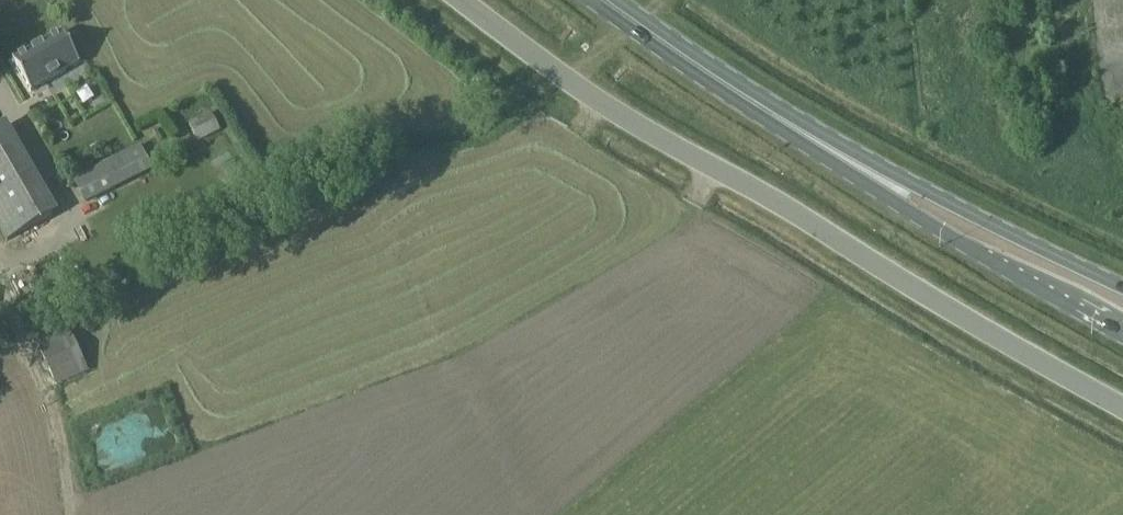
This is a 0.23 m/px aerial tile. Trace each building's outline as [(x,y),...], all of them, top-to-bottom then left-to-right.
[(79,63),(62,33),(13,61),(31,91),(79,63)] [(64,84),(76,105),(93,95),(81,74),(64,84)] [(220,130),(210,112),(189,123),(198,141),(220,130)] [(3,127),(0,128),(0,227),(8,240),(54,214),(3,127)] [(149,142),(117,157),(71,181),(82,203),(161,164),(149,142)] [(87,371),(68,329),(36,344),(56,385),(87,371)] [(150,400),(77,421),(90,463),(105,459),(106,462),(164,445),(150,400)]
